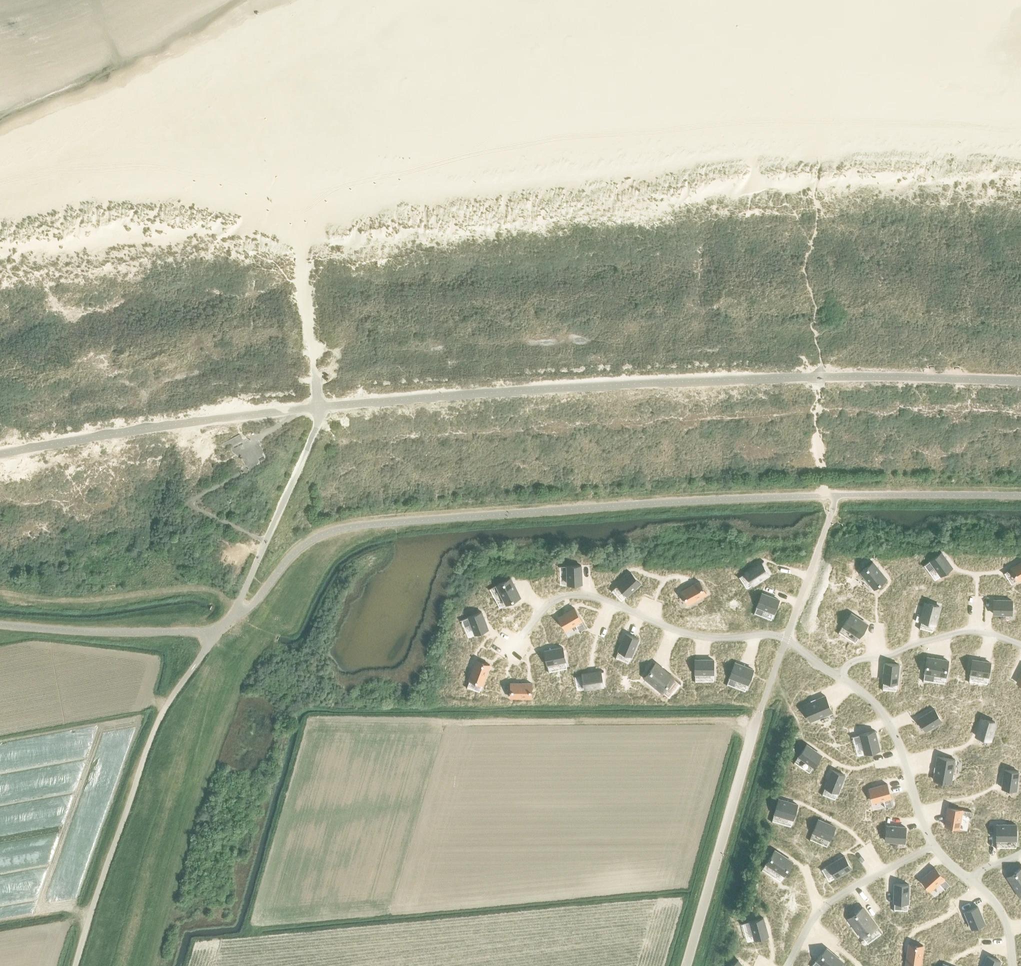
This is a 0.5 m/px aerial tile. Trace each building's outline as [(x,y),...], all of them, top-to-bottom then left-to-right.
[(952,567),(941,552),(930,560),(941,575),(952,567)] [(768,574),(761,562),(746,572),(753,584),(768,574)] [(873,562),(861,572),(874,588),(886,578),(873,562)] [(1011,568),(1018,580),(1020,578),(1020,562),(1011,568)] [(581,565),(567,565),(568,584),(581,583),(581,565)] [(631,572),(618,585),(627,595),(640,583),(631,572)] [(510,577),(497,585),(507,604),(520,597),(510,577)] [(699,581),(681,591),(688,603),(706,593),(699,581)] [(761,593),(757,605),(774,612),(779,599),(761,593)] [(993,600),(993,613),(1012,613),(1012,600),(993,600)] [(926,602),(922,620),(934,624),(939,606),(926,602)] [(575,608),(559,617),(565,629),(582,619),(575,608)] [(488,628),(481,611),(469,616),(475,633),(488,628)] [(851,613),(843,626),(859,636),(867,624),(851,613)] [(638,638),(626,633),(619,650),(631,655),(638,638)] [(562,647),(545,650),(547,664),(565,660),(562,647)] [(948,661),(927,657),(924,672),(946,676),(948,661)] [(490,664),(477,659),(475,664),(469,679),(482,684),(490,664)] [(991,662),(972,659),(970,672),(989,676),(991,662)] [(713,660),(695,660),(695,673),(713,673),(713,660)] [(673,677),(655,662),(644,676),(662,691),(673,677)] [(753,669),(735,662),(729,676),(747,683),(753,669)] [(899,664),(885,662),(883,681),(897,682),(899,664)] [(585,688),(603,685),(601,671),(583,674),(585,688)] [(532,696),(532,683),(511,683),(511,696),(532,696)] [(825,695),(804,704),(810,721),(832,712),(825,695)] [(934,708),(919,718),(926,730),(941,719),(934,708)] [(995,723),(982,719),(977,736),(990,740),(995,723)] [(875,730),(860,734),(865,753),(880,749),(875,730)] [(806,744),(798,755),(813,766),(821,755),(806,744)] [(955,759),(938,756),(933,779),(951,782),(955,759)] [(1005,769),(1003,788),(1016,790),(1018,771),(1005,769)] [(832,770),(825,787),(838,792),(845,775),(832,770)] [(874,787),(869,788),(873,801),(891,797),(887,784),(874,787)] [(779,799),(775,813),(793,819),(797,804),(779,799)] [(948,807),(945,825),(959,827),(961,815),(962,809),(948,807)] [(818,819),(813,832),(830,839),(835,827),(818,819)] [(1015,824),(996,824),(996,839),(1015,839),(1015,824)] [(887,825),(886,840),(905,842),(906,827),(887,825)] [(775,851),(767,863),(785,875),(793,862),(775,851)] [(844,855),(829,865),(836,876),(851,866),(844,855)] [(944,877),(935,867),(921,879),(930,889),(944,877)] [(1008,876),(1020,896),(1020,868),(1015,872),(1008,876)] [(908,884),(895,883),(894,902),(908,902),(908,884)] [(978,906),(965,911),(972,928),(985,923),(978,906)] [(876,926),(863,908),(848,918),(862,937),(876,926)] [(763,918),(750,921),(755,939),(768,935),(763,918)] [(905,965),(919,965),(921,947),(908,945),(905,965)] [(816,959),(824,965),(839,965),(843,962),(826,948),(816,959)] [(984,965),(998,965),(1000,961),(988,956),(984,965)]
